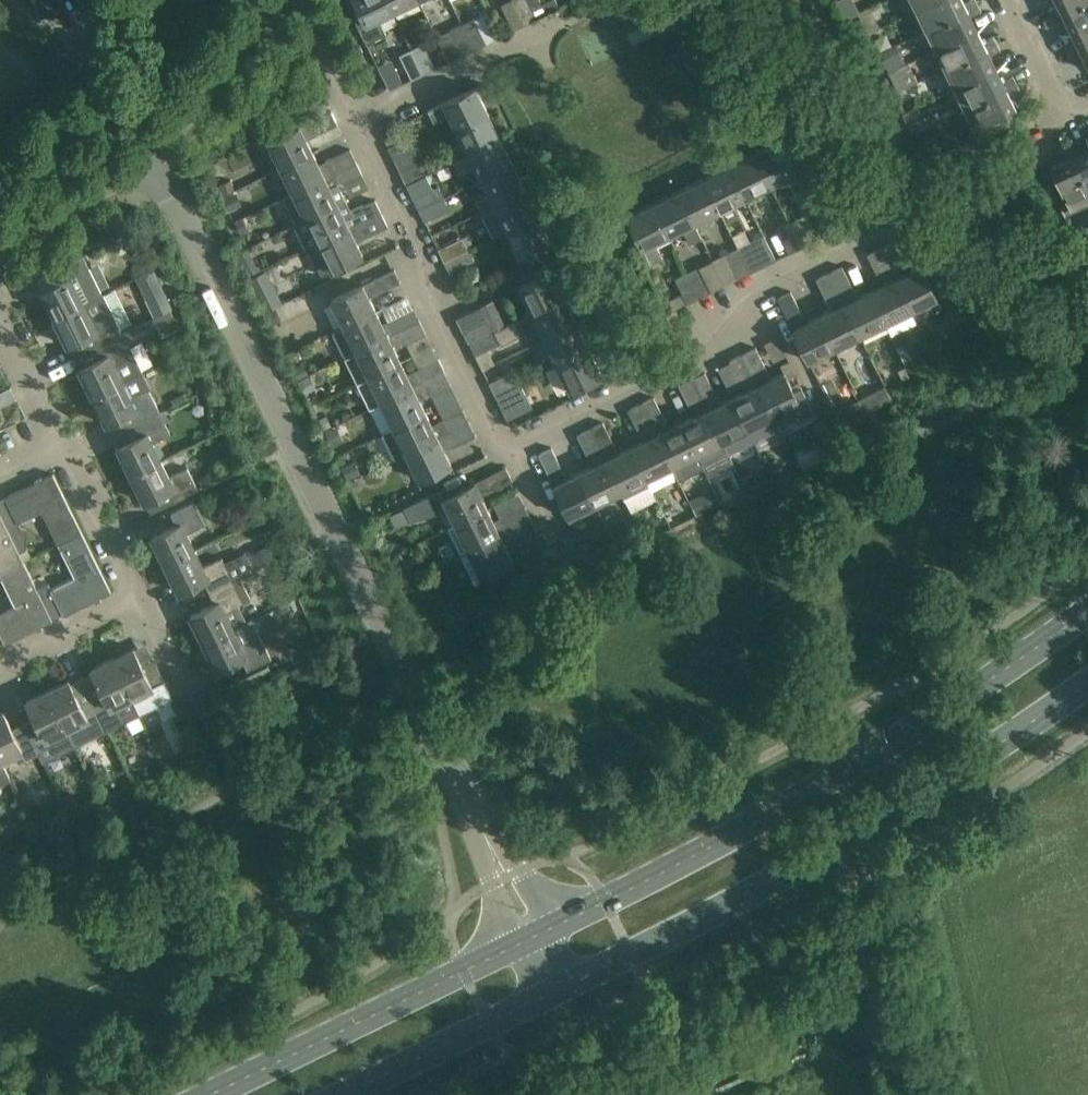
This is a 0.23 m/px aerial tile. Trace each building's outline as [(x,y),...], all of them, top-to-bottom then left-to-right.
[(53,9),(60,0),(41,0),(53,9)] [(388,0),(345,0),(366,43),(386,33),(379,18),(393,11),(388,0)] [(393,11),(415,0),(388,0),(393,11)] [(514,0),(511,0),(501,5),(513,29),(526,23),(514,0)] [(526,23),(537,18),(528,0),(514,0),(526,23)] [(916,9),(935,0),(912,0),(916,9)] [(916,9),(924,24),(917,27),(919,32),(978,3),(976,0),(967,0),(963,2),(962,0),(935,0),(916,9)] [(1051,16),(1084,0),(1057,0),(1059,4),(1048,10),(1051,16)] [(1051,16),(1054,23),(1066,17),(1072,30),(1087,22),(1087,0),(1084,0),(1051,16)] [(462,24),(474,49),(500,36),(488,11),(487,11),(482,1),(472,6),(477,17),(462,24)] [(928,33),(935,48),(976,29),(969,15),(981,10),(978,3),(919,32),(921,36),(928,33)] [(1070,55),(1087,46),(1087,22),(1072,30),(1078,43),(1067,49),(1070,55)] [(462,54),(474,49),(462,24),(450,30),(462,54)] [(936,67),(938,71),(997,43),(993,36),(982,41),(976,29),(935,48),(943,63),(936,67)] [(411,49),(423,73),(435,68),(423,43),(411,49)] [(997,43),(938,71),(941,76),(947,72),(955,87),(995,68),(989,55),(1000,49),(997,43)] [(902,65),(892,45),(880,51),(889,71),(902,65)] [(1070,55),(1073,62),(1085,57),(1087,63),(1087,46),(1070,55)] [(411,79),(423,73),(411,49),(399,54),(411,79)] [(995,68),(955,87),(962,103),(955,106),(958,110),(1016,82),(1013,75),(1001,80),(995,68)] [(403,82),(397,71),(384,78),(390,89),(403,82)] [(1016,82),(958,110),(960,115),(966,111),(974,127),(1015,107),(1008,94),(1019,89),(1016,82)] [(449,114),(455,127),(488,112),(475,87),(447,101),(428,110),(434,121),(449,114)] [(281,167),(312,151),(306,138),(337,123),(331,110),(268,141),(281,167)] [(500,138),(488,112),(455,127),(462,142),(447,149),(453,161),(500,138)] [(388,145),(396,141),(391,129),(383,133),(388,145)] [(388,147),(393,157),(418,145),(413,135),(388,147)] [(474,166),(481,179),(513,164),(500,138),(453,161),(459,174),(474,166)] [(755,153),(770,185),(796,172),(781,140),(755,153)] [(1078,153),(1072,142),(1066,146),(1087,192),(1087,148),(1078,153)] [(406,184),(426,174),(419,161),(424,158),(418,145),(393,157),(406,184)] [(1066,146),(1059,149),(1064,160),(1051,167),(1070,206),(1062,210),(1071,227),(1087,218),(1087,192),(1066,146)] [(281,167),(293,193),(356,162),(350,149),(319,164),(312,151),(281,167)] [(755,153),(729,166),(745,197),(770,185),(755,153)] [(356,162),(293,193),(283,198),(295,222),(293,223),(294,224),(345,199),(339,186),(363,175),(356,162)] [(525,189),(513,164),(481,179),(488,193),(475,199),(481,210),(525,189)] [(703,178),(719,210),(745,197),(729,166),(703,178)] [(443,197),(438,186),(433,188),(426,174),(406,184),(419,209),(443,197)] [(678,191),(694,222),(719,210),(703,178),(678,191)] [(231,179),(219,184),(223,194),(235,189),(231,179)] [(506,230),(538,215),(525,189),(481,210),(493,236),(506,230)] [(694,222),(678,191),(653,203),(669,234),(682,228),(690,244),(701,238),(694,222)] [(224,196),(230,210),(240,205),(234,192),(224,196)] [(443,197),(419,209),(424,221),(449,209),(443,197)] [(308,248),(381,213),(375,200),(351,211),(345,199),(294,224),(306,249),(308,248)] [(669,234),(653,203),(627,216),(650,263),(662,257),(654,241),(669,234)] [(381,213),(308,248),(321,275),(363,254),(356,241),(388,225),(381,213)] [(538,215),(506,230),(519,256),(524,254),(540,246),(551,241),(538,215)] [(235,221),(241,234),(249,230),(243,217),(235,221)] [(789,222),(801,247),(813,241),(800,217),(789,222)] [(801,247),(789,222),(777,228),(789,253),(801,247)] [(443,260),(468,248),(463,237),(438,249),(443,260)] [(738,247),(750,272),(776,259),(766,240),(752,247),(750,241),(738,247)] [(880,247),(911,310),(937,298),(922,266),(908,272),(893,241),(880,247)] [(540,246),(524,254),(528,261),(544,253),(540,246)] [(738,278),(750,272),(738,247),(726,253),(738,278)] [(870,291),(886,323),(911,310),(880,247),(867,254),(882,285),(870,291)] [(474,260),(468,248),(443,260),(449,272),(474,260)] [(40,289),(54,317),(102,294),(83,255),(60,266),(65,277),(40,289)] [(698,266),(687,272),(699,297),(711,291),(698,266)] [(860,335),(886,323),(870,291),(857,297),(842,266),(829,272),(860,335)] [(148,271),(135,277),(146,299),(159,293),(162,291),(151,269),(148,271)] [(331,300),(344,326),(376,310),(369,297),(401,282),(394,269),(331,300)] [(250,278),(265,310),(280,303),(264,271),(250,278)] [(519,286),(532,312),(564,297),(551,271),(519,286)] [(687,303),(699,297),(687,272),(675,278),(687,303)] [(835,348),(860,335),(829,272),(816,278),(831,310),(819,316),(835,348)] [(808,360),(835,348),(819,316),(806,322),(790,291),(778,297),(808,360)] [(97,345),(121,333),(102,294),(54,317),(68,345),(92,333),(97,345)] [(564,297),(532,312),(506,325),(469,342),(475,355),(500,343),(501,345),(526,332),(523,326),(535,320),(544,337),(576,322),(564,297)] [(469,342),(506,325),(493,299),(478,307),(457,317),(469,342)] [(266,311),(272,324),(280,320),(273,307),(266,311)] [(331,332),(344,357),(356,351),(419,320),(413,307),(382,323),(376,310),(344,326),(331,332)] [(148,320),(142,323),(121,333),(97,345),(103,356),(99,358),(79,368),(93,396),(122,381),(143,371),(129,342),(147,334),(154,330),(148,320)] [(356,383),(368,377),(401,361),(394,348),(426,333),(419,320),(356,351),(344,357),(356,383)] [(557,363),(588,347),(576,322),(544,337),(557,363)] [(905,344),(898,347),(906,363),(913,360),(905,344)] [(588,347),(557,363),(570,389),(601,374),(588,347)] [(742,353),(780,429),(814,413),(801,387),(793,390),(784,372),(771,378),(756,347),(742,353)] [(754,442),(780,429),(742,353),(730,360),(745,391),(732,397),(754,442)] [(381,402),(444,371),(438,358),(407,373),(401,361),(368,377),(356,383),(368,408),(381,402)] [(307,374),(303,365),(295,369),(299,378),(307,374)] [(489,382),(495,394),(519,382),(514,370),(489,382)] [(143,371),(93,396),(106,423),(130,412),(135,423),(160,411),(149,389),(151,388),(143,371)] [(444,371),(381,402),(394,427),(425,412),(418,400),(451,384),(444,371)] [(705,372),(691,378),(725,449),(728,454),(754,442),(732,397),(720,403),(705,372)] [(314,387),(308,375),(300,379),(306,392),(314,387)] [(681,422),(701,461),(725,449),(691,378),(679,384),(694,416),(681,422)] [(519,382),(495,394),(508,420),(532,408),(519,382)] [(185,392),(172,398),(175,404),(188,397),(185,392)] [(858,399),(866,413),(875,408),(867,394),(858,399)] [(678,481),(704,468),(701,461),(681,422),(669,428),(654,397),(640,403),(671,466),(678,481)] [(643,441),(630,447),(646,479),(671,466),(640,403),(628,409),(643,441)] [(393,459),(406,453),(469,422),(463,409),(431,425),(425,412),(394,427),(381,434),(393,459)] [(117,446),(131,474),(160,459),(152,443),(171,433),(160,411),(135,423),(141,435),(117,446)] [(319,420),(323,429),(332,425),(328,416),(319,420)] [(476,435),(469,422),(406,453),(419,479),(451,463),(444,450),(476,435)] [(589,428),(621,491),(624,497),(649,485),(646,479),(630,447),(618,453),(603,422),(589,428)] [(342,439),(336,426),(324,431),(330,445),(342,439)] [(579,472),(595,504),(621,491),(589,428),(577,434),(592,466),(579,472)] [(793,454),(800,450),(795,439),(788,443),(793,454)] [(551,447),(538,453),(574,526),(599,513),(595,504),(579,472),(567,478),(551,447)] [(160,459),(131,474),(144,501),(169,489),(175,501),(198,489),(187,467),(168,476),(160,459)] [(344,471),(348,480),(359,474),(355,466),(344,471)] [(455,524),(487,508),(481,495),(512,480),(506,467),(443,497),(439,490),(403,508),(410,521),(449,510),(455,524)] [(200,476),(204,485),(216,479),(211,470),(200,476)] [(19,553),(27,549),(28,527),(21,526),(19,522),(42,510),(58,544),(82,532),(53,473),(5,497),(6,498),(0,501),(0,515),(19,553)] [(701,495),(708,508),(720,502),(713,489),(701,495)] [(152,536),(165,564),(195,549),(187,533),(205,524),(194,501),(171,513),(176,524),(152,536)] [(487,508),(455,524),(447,528),(459,554),(531,518),(525,505),(493,521),(487,508)] [(23,561),(19,553),(0,515),(0,572),(23,561)] [(531,518),(459,554),(474,583),(495,573),(493,569),(513,560),(506,546),(537,531),(531,518)] [(609,530),(613,539),(625,533),(621,525),(609,530)] [(640,528),(645,539),(652,536),(647,525),(640,528)] [(111,591),(82,532),(58,544),(74,577),(51,588),(48,582),(37,588),(52,618),(62,613),(63,614),(111,591)] [(273,545),(250,556),(256,568),(279,557),(273,545)] [(246,551),(224,562),(222,557),(203,566),(195,549),(165,564),(179,592),(203,580),(209,591),(233,579),(240,576),(255,569),(246,551)] [(23,561),(0,572),(0,573),(16,605),(0,613),(0,643),(4,642),(4,643),(52,620),(23,561)] [(395,572),(400,581),(412,575),(407,566),(395,572)] [(515,577),(520,588),(533,582),(528,570),(515,577)] [(204,642),(233,628),(247,621),(239,604),(251,599),(240,576),(233,579),(209,591),(215,602),(190,614),(204,642)] [(241,645),(233,628),(204,642),(217,670),(242,658),(248,669),(271,658),(260,636),(241,645)] [(134,647),(113,658),(132,697),(144,690),(152,707),(172,697),(157,665),(145,671),(134,647)] [(140,714),(132,697),(113,658),(92,668),(103,691),(91,697),(108,730),(140,714)] [(273,674),(268,664),(230,683),(235,692),(273,674)] [(67,729),(75,746),(108,730),(91,697),(80,702),(68,679),(47,690),(67,729)] [(38,723),(26,729),(38,753),(43,762),(75,746),(67,729),(47,690),(26,700),(38,723)] [(38,753),(26,729),(15,734),(3,711),(0,713),(0,757),(1,760),(14,754),(18,762),(38,753)] [(181,740),(186,749),(195,745),(190,735),(181,740)] [(11,779),(1,760),(0,757),(0,785),(11,779)] [(61,796),(67,809),(78,804),(71,791),(61,796)]
